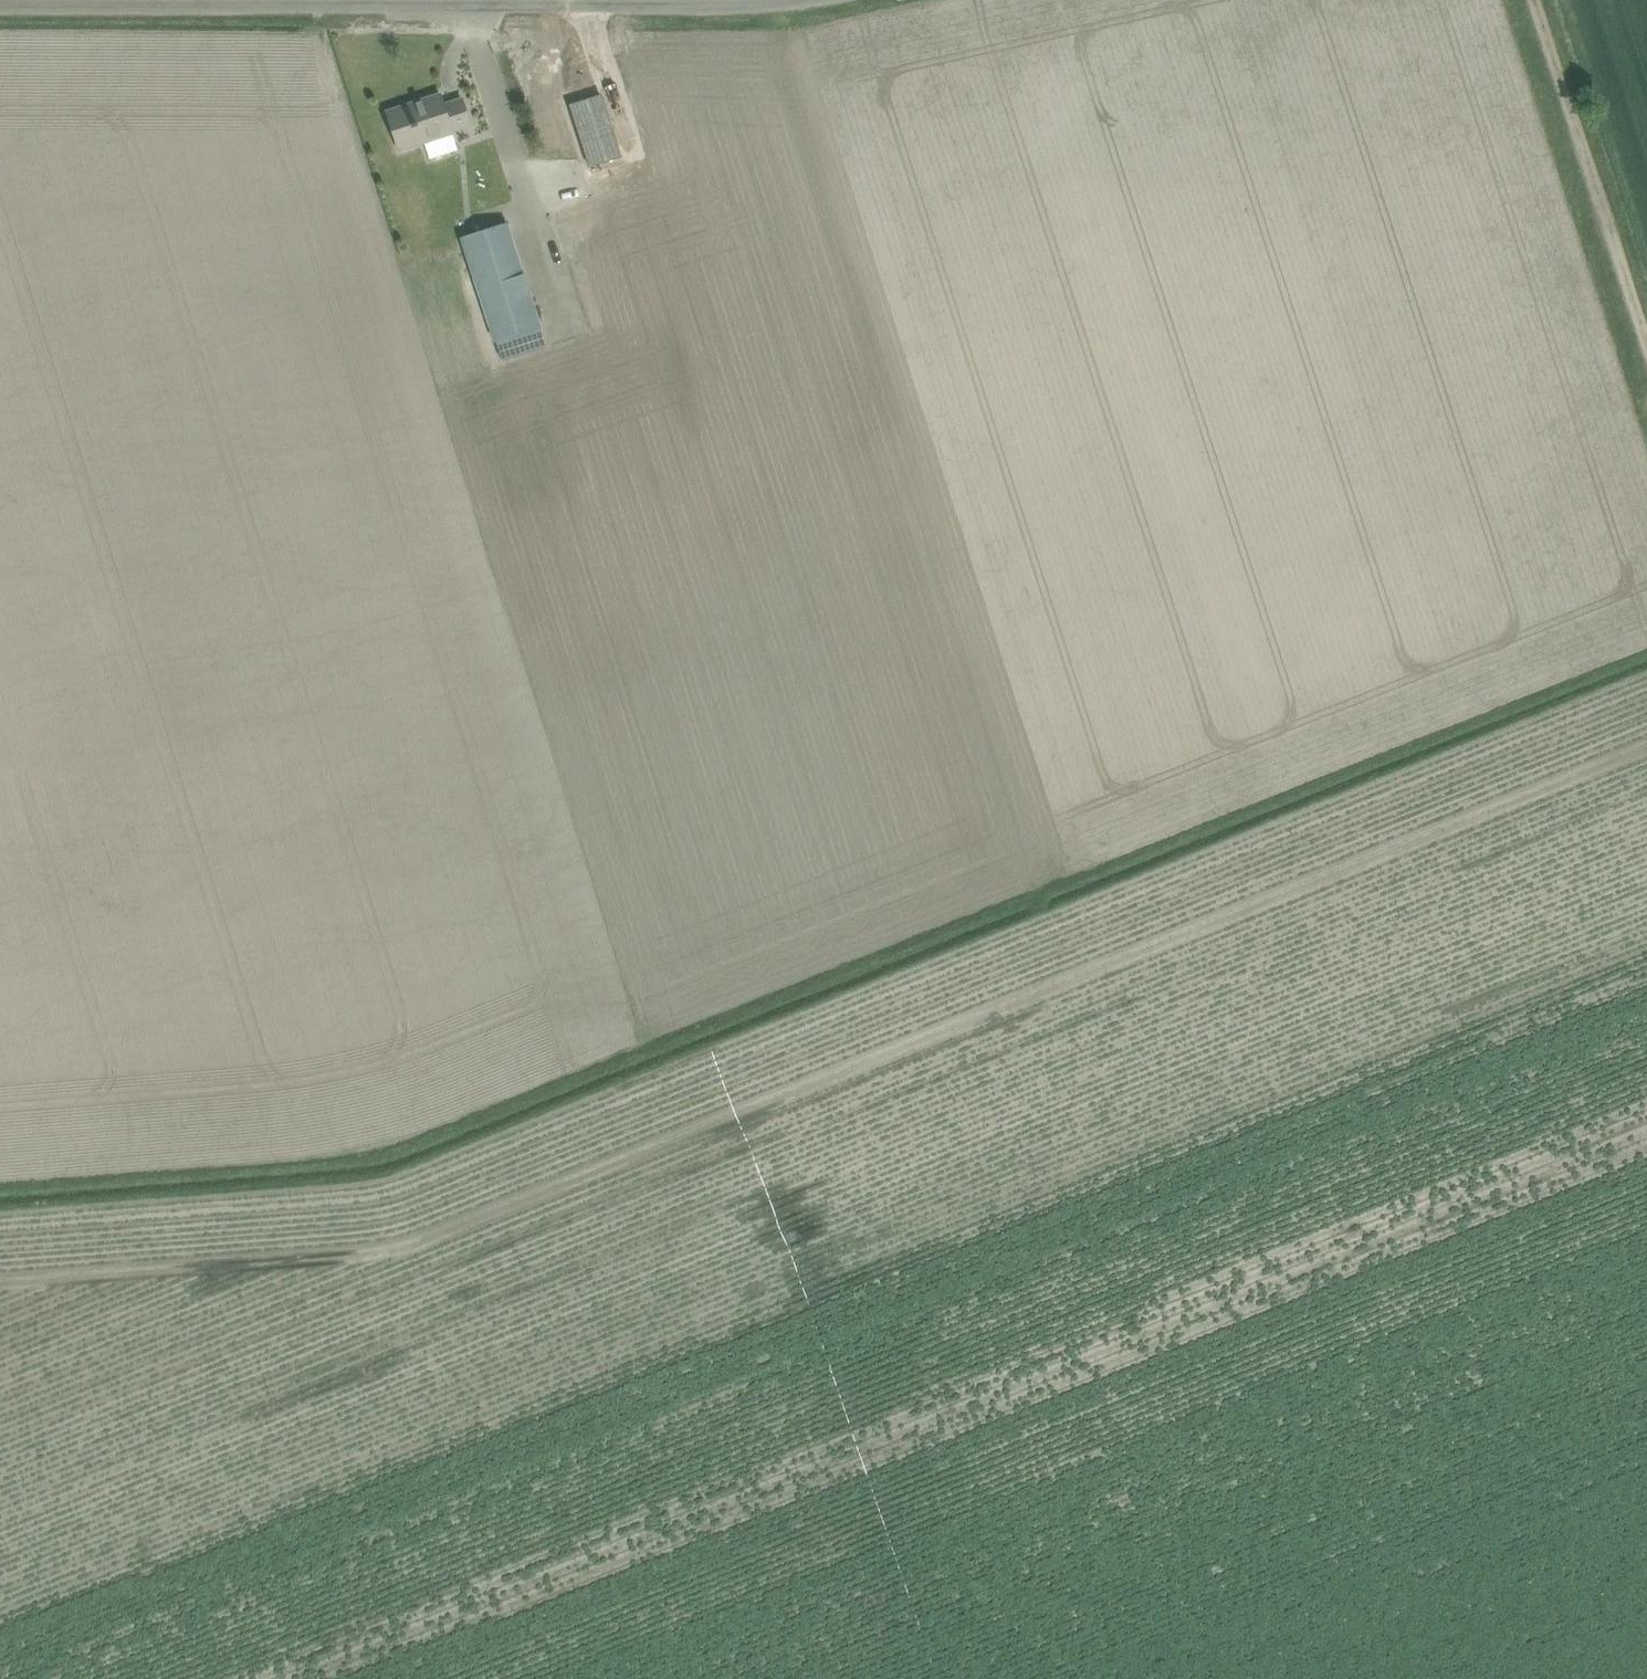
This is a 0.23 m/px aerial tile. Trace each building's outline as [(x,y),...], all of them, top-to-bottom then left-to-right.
[(387,113),(400,151),(454,133),(453,131),(471,126),(463,100),(445,106),(441,95),(387,113)] [(462,238),(496,341),(541,327),(507,223),(462,238)]
